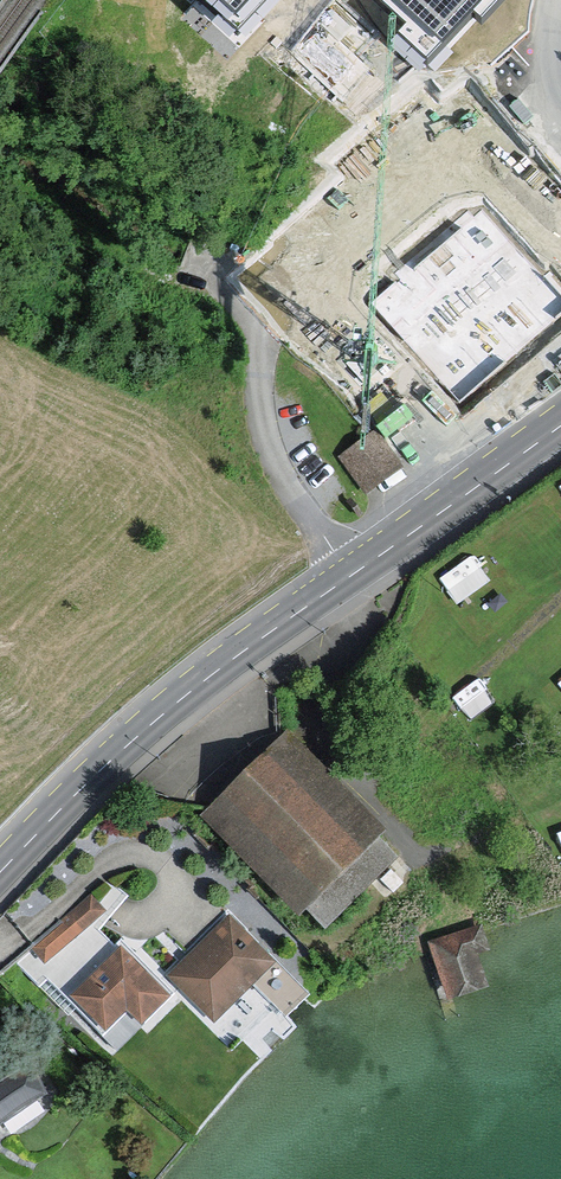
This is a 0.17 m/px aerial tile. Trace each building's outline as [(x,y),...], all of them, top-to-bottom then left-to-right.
[(308,26),(328,0),(250,0),(281,24),(290,13),(308,26)] [(556,158),(519,187),(560,238),(560,237),(560,164),(556,158)] [(372,276),(445,366),(460,354),(506,410),(560,365),(560,263),(528,222),(495,248),(460,206),(372,276)] [(445,366),(372,276),(305,331),(377,420),(445,366)] [(372,433),(342,458),(368,490),(399,465),(372,433)] [(475,555),(440,578),(457,605),(492,583),(475,555)] [(286,738),(205,817),(300,914),(381,835),(286,738)] [(30,949),(46,965),(107,907),(92,891),(30,949)] [(269,958),(229,919),(173,976),(214,1015),(269,958)] [(472,927),(429,942),(448,995),(479,984),(468,953),(480,949),(472,927)] [(164,994),(118,949),(70,997),(104,1031),(127,1008),(140,1020),(164,994)]
